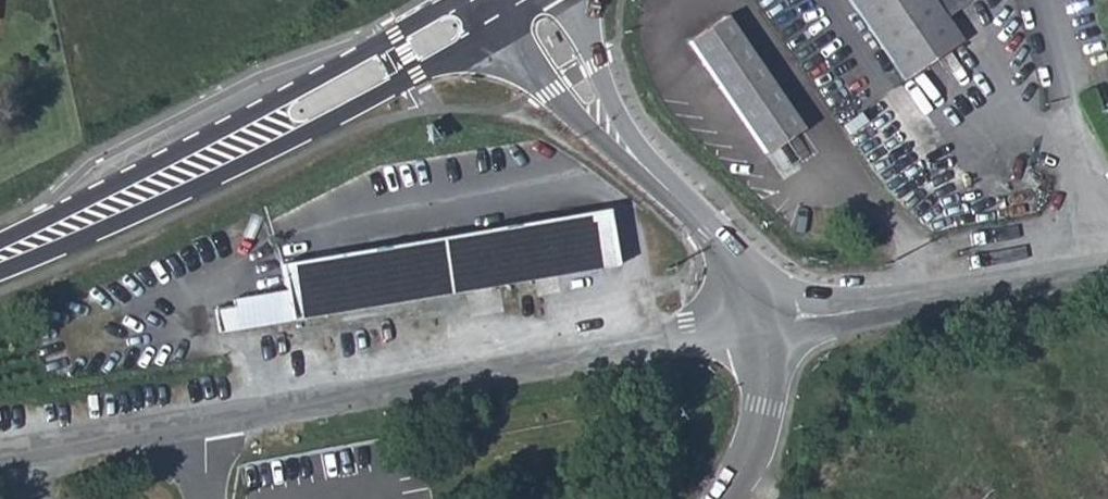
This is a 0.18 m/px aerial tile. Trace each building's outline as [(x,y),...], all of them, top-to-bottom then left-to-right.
[(901,79),(960,41),(943,16),(968,0),(847,0),(901,79)] [(688,38),(763,152),(781,141),(800,128),(724,15),(688,38)] [(781,141),(763,152),(775,169),(792,157),(781,141)] [(232,305),(214,309),(218,333),(614,265),(605,208),(281,264),(284,289),(231,299),(232,305)]
